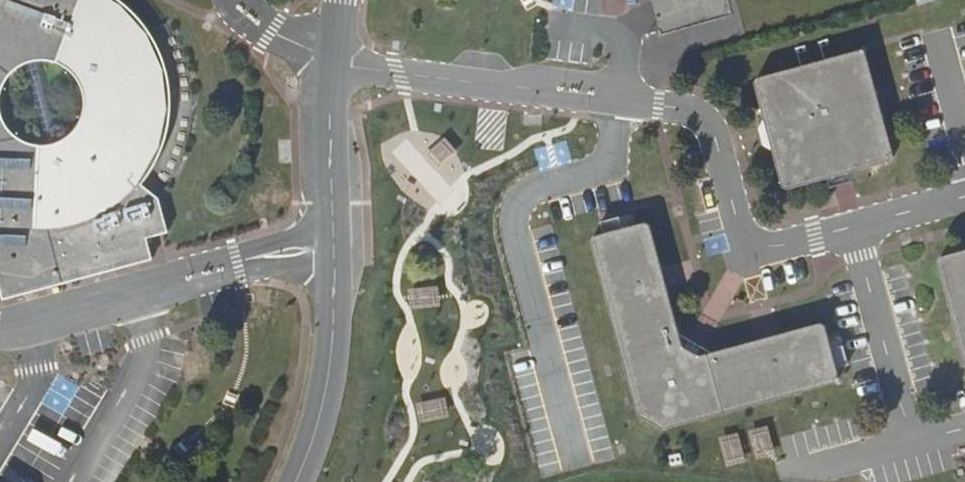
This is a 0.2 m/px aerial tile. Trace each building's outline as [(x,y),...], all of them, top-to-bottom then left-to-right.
[(3,300),(153,259),(147,238),(164,233),(168,232),(159,199),(143,185),(147,180),(152,173),(157,165),(161,157),(164,148),(167,140),(169,131),(171,122),(172,113),(172,104),(172,95),(171,86),(170,77),(167,68),(165,60),(161,51),(158,43),(153,35),(148,27),(143,20),(137,13),(130,7),(123,1),(122,0),(0,0),(0,289),(3,300)] [(757,80),(753,84),(766,129),(772,150),(782,187),(787,190),(825,180),(842,175),(855,172),(891,162),(894,157),(866,53),(863,52),(861,50),(757,80)] [(594,237),(591,242),(638,415),(664,430),(837,383),(840,378),(826,326),(821,323),(699,356),(689,351),(683,347),(667,287),(662,268),(650,225),(645,223),(594,237)] [(938,262),(964,364),(964,251),(940,257),(938,262)] [(671,465),(672,466),(681,464),(682,463),(680,454),(679,454),(669,456),(669,457),(671,465)]
